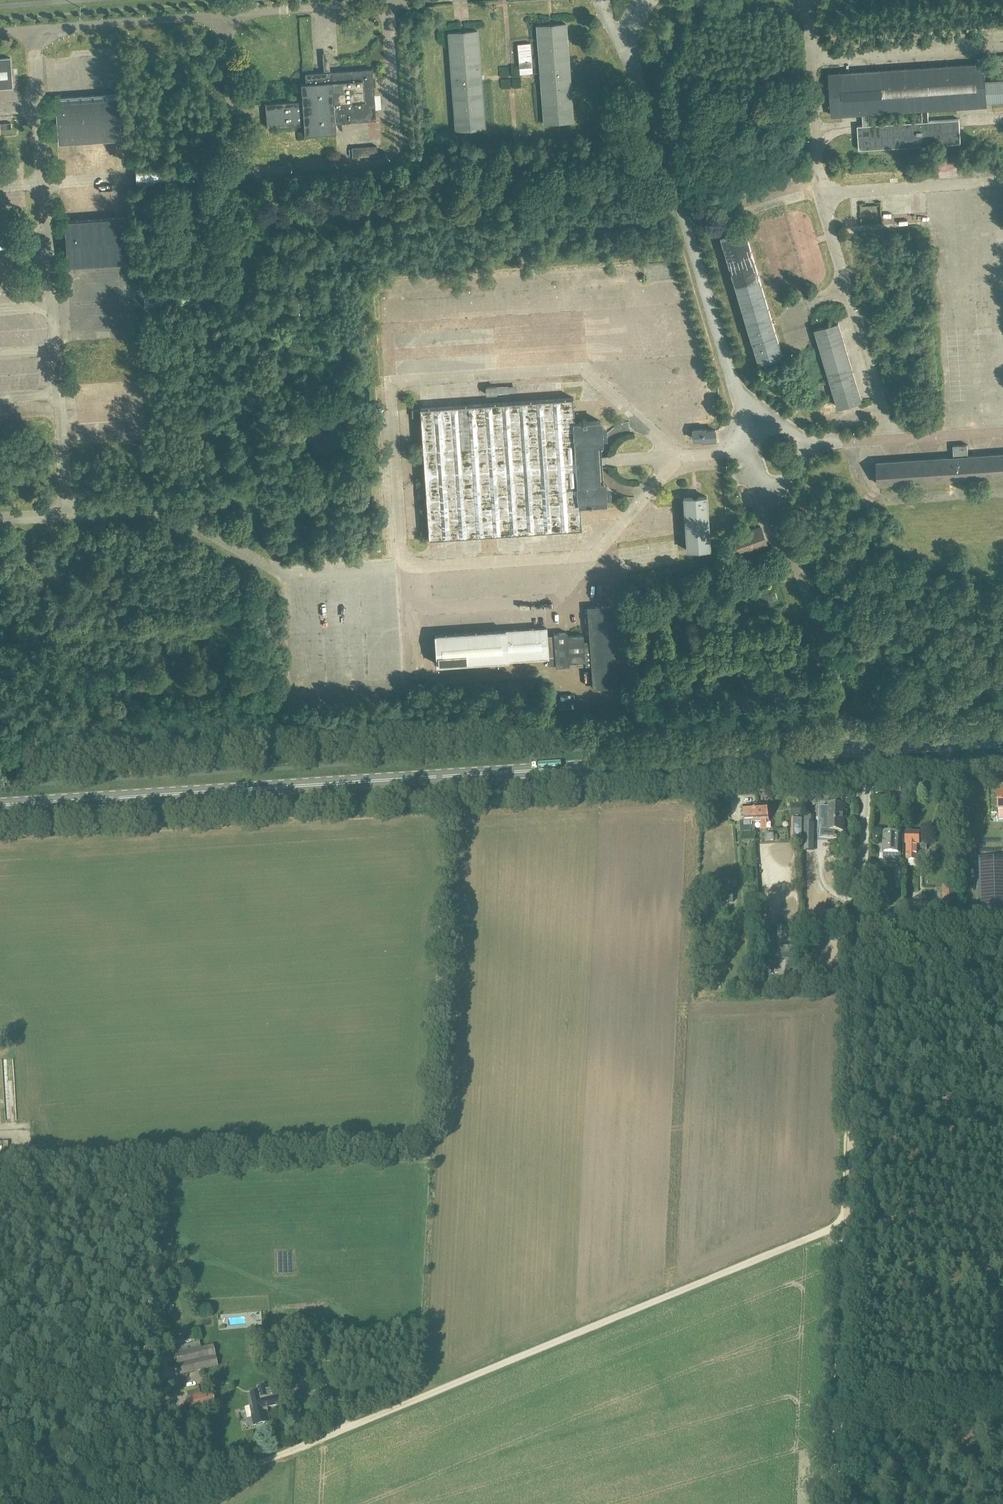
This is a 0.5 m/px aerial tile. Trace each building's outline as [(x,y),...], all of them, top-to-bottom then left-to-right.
[(544,124),(561,122),(573,121),(566,24),(537,26),(544,124)] [(485,128),(481,84),(477,31),(449,33),(456,130),(485,128)] [(530,43),(529,43),(518,44),(520,74),(532,73),(530,43)] [(12,86),(10,58),(0,58),(0,87),(12,86)] [(961,142),(959,119),(929,121),(928,109),(957,107),(987,105),(987,103),(1002,102),(1002,81),(985,82),(984,64),(829,74),(832,115),(862,113),(863,125),(857,126),(859,149),(961,142)] [(376,119),(375,109),(372,68),(330,72),(330,65),(324,65),(324,72),(305,73),(306,83),(301,84),(303,101),(266,104),(268,128),(304,125),(305,135),(336,132),(335,122),(376,119)] [(121,139),(118,93),(56,98),(60,144),(121,139)] [(1,132),(1,128),(12,127),(11,121),(0,122),(0,132),(1,132)] [(349,156),(353,156),(353,157),(377,155),(377,146),(352,148),(352,149),(349,149),(349,156)] [(136,167),(137,187),(137,188),(196,184),(195,168),(195,163),(136,167)] [(128,261),(125,217),(65,221),(68,266),(128,261)] [(783,356),(745,228),(723,235),(761,363),(783,356)] [(839,407),(862,400),(839,323),(816,329),(839,407)] [(517,392),(517,385),(496,387),(486,387),(487,394),(497,394),(517,392)] [(421,417),(425,477),(429,539),(582,529),(580,504),(588,504),(588,505),(592,505),(592,503),(605,502),(605,497),(608,497),(610,495),(609,488),(607,486),(604,486),(604,481),(599,482),(597,457),(596,442),(601,442),(601,437),(604,436),(606,434),(605,427),(603,425),(600,426),(600,421),(586,421),(586,419),(582,419),(583,422),(575,422),(573,397),(420,408),(420,409),(412,410),(412,417),(421,417)] [(694,430),(695,439),(704,439),(704,441),(716,440),(716,430),(707,430),(707,429),(694,430)] [(937,458),(923,459),(902,461),(877,462),(878,484),(1002,476),(1002,454),(968,456),(968,444),(954,445),(954,457),(937,458)] [(684,498),(687,550),(710,549),(706,497),(684,498)] [(767,545),(760,527),(733,537),(740,555),(767,545)] [(757,593),(760,604),(777,598),(773,587),(757,593)] [(567,636),(567,632),(554,633),(556,667),(569,666),(569,663),(585,662),(585,666),(592,666),(593,688),(617,687),(615,657),(614,635),(613,636),(611,606),(588,607),(588,616),(585,616),(585,622),(589,621),(590,641),(584,641),(584,635),(567,636)] [(548,657),(547,636),(547,628),(435,635),(437,664),(548,657)] [(801,805),(790,805),(790,815),(801,815),(801,805)] [(828,806),(828,831),(843,832),(845,807),(828,806)] [(759,814),(759,807),(744,808),(742,810),(742,813),(744,814),(745,821),(740,821),(740,833),(755,832),(754,823),(754,816),(757,816),(759,814)] [(768,807),(759,807),(759,814),(757,816),(754,816),(754,823),(761,823),(761,830),(767,829),(767,822),(769,822),(768,807)] [(804,816),(804,823),(804,843),(814,844),(814,824),(813,824),(813,816),(804,816)] [(887,831),(887,833),(884,833),(884,853),(884,860),(889,862),(895,862),(897,862),(900,862),(900,854),(901,834),(894,834),(894,831),(892,829),(890,829),(887,831)] [(920,835),(907,834),(907,846),(907,861),(919,861),(919,847),(920,847),(920,849),(927,850),(927,841),(920,841),(920,835)] [(943,854),(953,854),(953,844),(943,844),(943,854)] [(979,857),(981,918),(1002,918),(1002,857),(979,857)] [(950,885),(943,885),(944,909),(944,926),(958,926),(958,917),(957,917),(957,885),(950,885)] [(718,896),(718,903),(734,902),(734,886),(715,886),(715,896),(718,896)] [(761,921),(749,914),(741,926),(755,936),(759,930),(757,928),(759,925),(758,924),(761,921)] [(717,922),(701,922),(701,932),(716,933),(717,922)] [(712,947),(713,934),(701,933),(700,946),(712,947)] [(793,945),(782,945),(782,959),(795,959),(795,954),(802,954),(802,934),(793,934),(793,945)] [(172,1348),(173,1355),(178,1376),(218,1367),(213,1345),(201,1348),(199,1342),(172,1348)] [(278,1394),(272,1395),(271,1389),(248,1395),(251,1407),(245,1408),(247,1419),(252,1418),(254,1426),(269,1422),(265,1408),(275,1405),(274,1402),(280,1401),(278,1394)] [(187,1394),(190,1409),(215,1404),(212,1392),(201,1395),(200,1390),(187,1394)] [(301,1414),(292,1416),(295,1428),(303,1426),(301,1414)]
